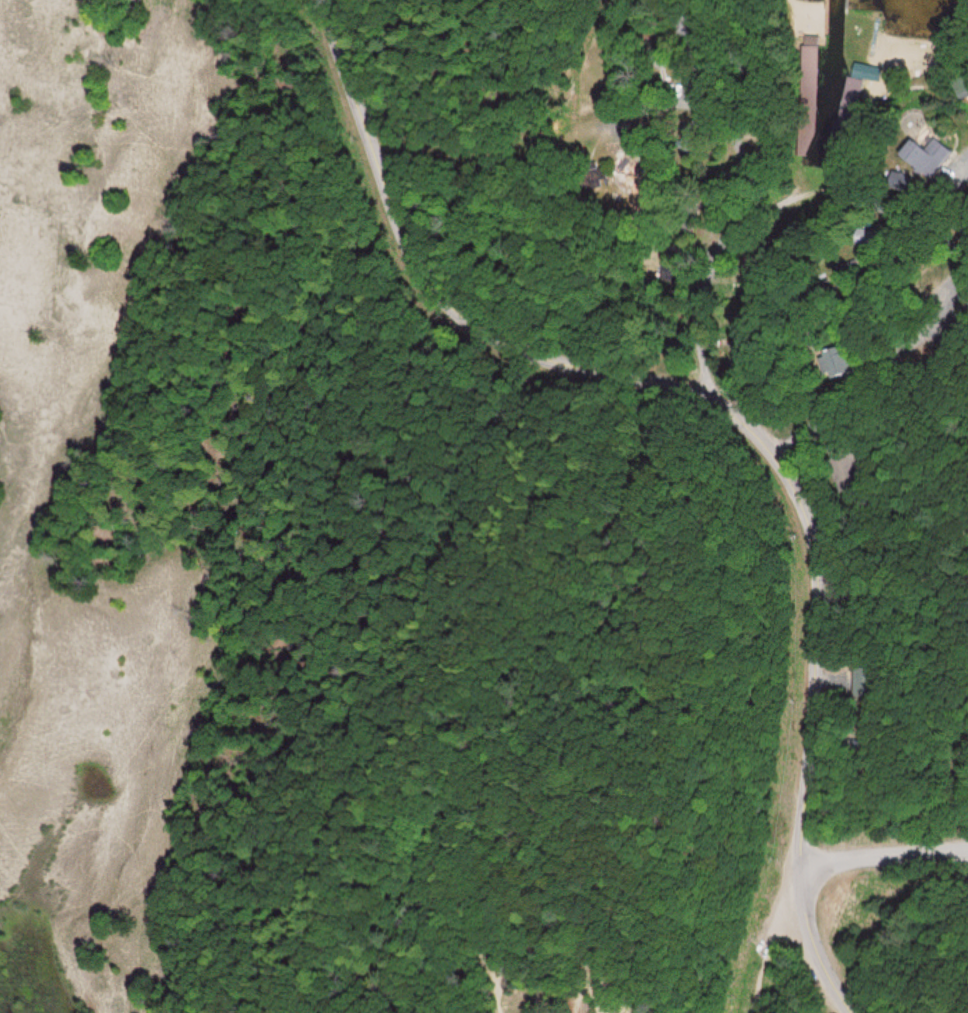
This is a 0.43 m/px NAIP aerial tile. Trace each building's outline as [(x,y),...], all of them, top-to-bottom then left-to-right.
[(937,145),(928,135),(912,150),(937,176),(961,152),(946,136),(937,145)]
